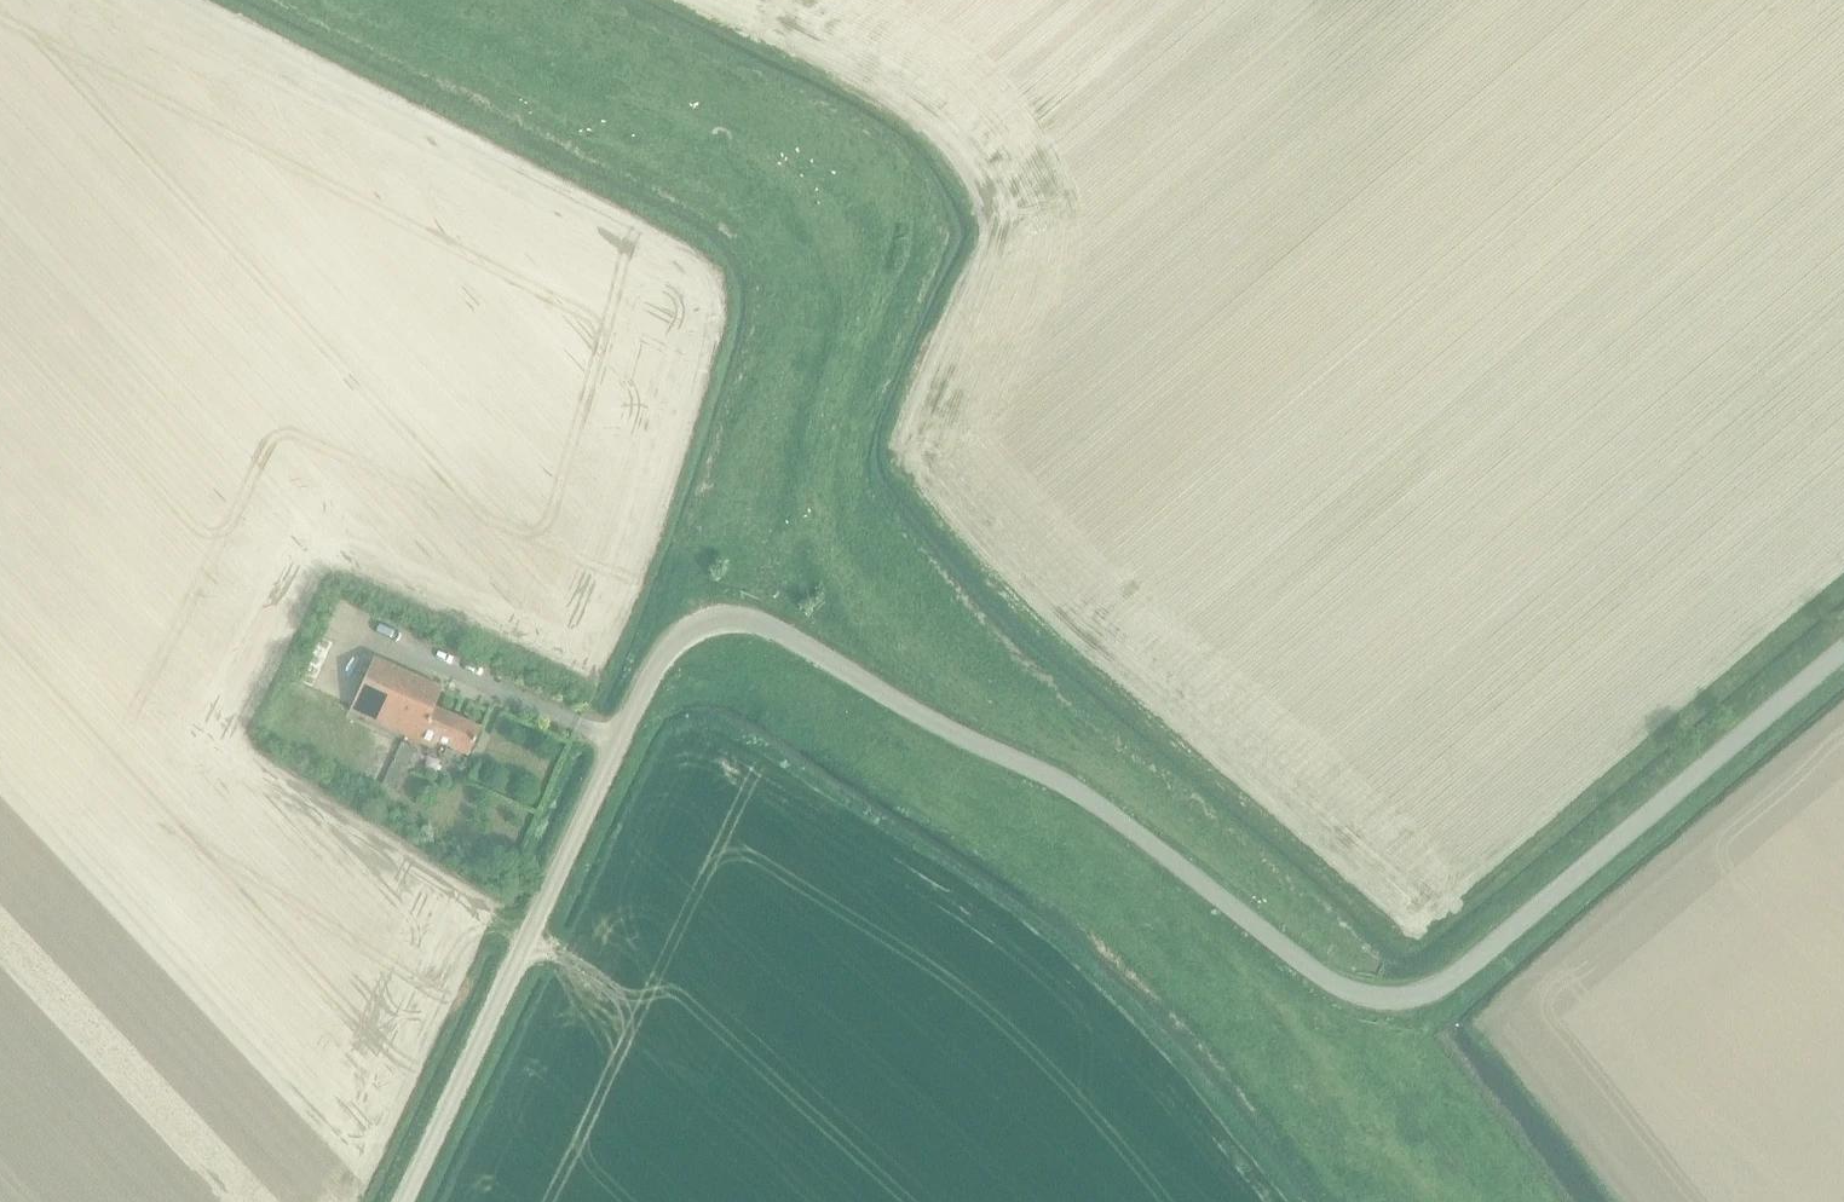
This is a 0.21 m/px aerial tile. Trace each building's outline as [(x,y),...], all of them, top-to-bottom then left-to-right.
[(441,741),(471,755),(485,725),(438,703),(446,686),(380,656),(355,710),(438,748),(441,741)]
